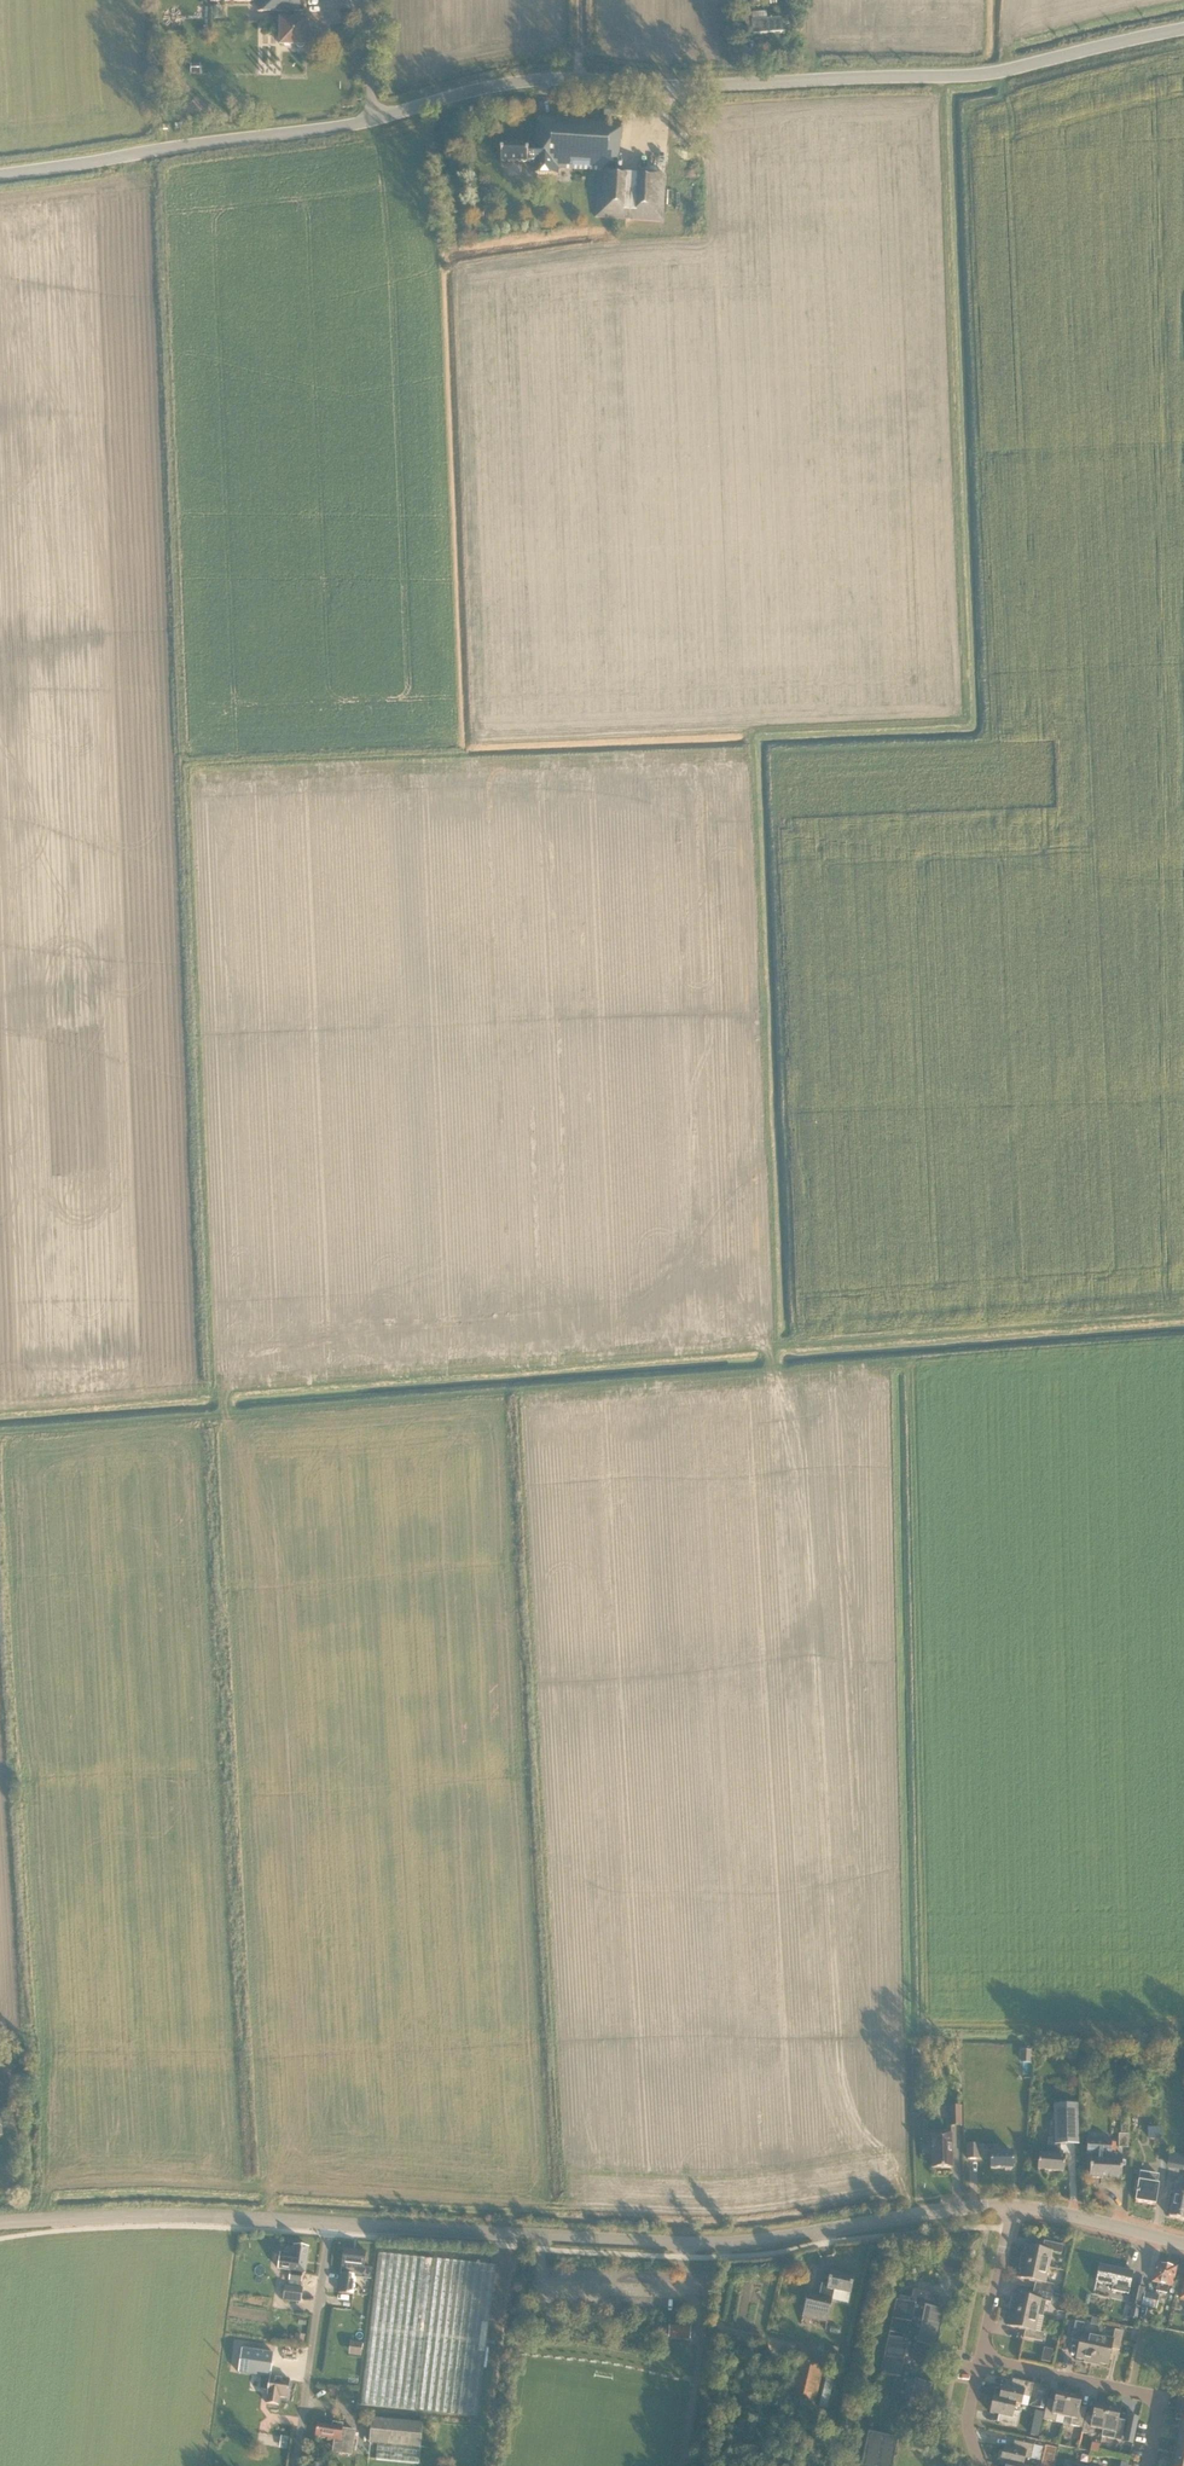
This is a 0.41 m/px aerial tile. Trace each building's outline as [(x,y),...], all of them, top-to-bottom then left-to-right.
[(307,23),(298,23),(298,19),(294,19),(294,12),(304,12),(304,0),(211,0),(211,2),(251,2),(251,1),(258,1),(258,12),(290,12),(290,16),(287,16),(287,23),(282,23),(282,46),(307,46),(307,23)] [(753,35),(783,33),(782,19),(752,21),(752,14),(745,15),(746,30),(752,29),(753,35)] [(201,74),(201,65),(191,65),(191,74),(201,74)] [(624,108),(605,107),(604,116),(624,117),(624,108)] [(617,172),(618,163),(622,122),(539,118),(537,146),(501,145),(501,162),(527,162),(536,163),(535,175),(559,176),(559,169),(599,171),(595,217),(663,222),(666,175),(617,172)] [(949,2107),(949,2127),(962,2127),(961,2107),(949,2107)] [(1081,2140),(1082,2126),(1068,2125),(1067,2140),(1081,2140)] [(933,2169),(952,2168),(952,2133),(932,2133),(933,2169)] [(1119,2135),(1118,2148),(1128,2148),(1128,2135),(1127,2135),(1120,2135),(1119,2135)] [(1061,2140),(1054,2139),(1049,2139),(1047,2155),(1040,2154),(1038,2171),(1064,2173),(1065,2157),(1060,2156),(1061,2140)] [(1126,2161),(1122,2161),(1122,2154),(1114,2154),(1115,2144),(1112,2144),(1112,2143),(1088,2141),(1087,2154),(1091,2154),(1090,2177),(1121,2179),(1122,2166),(1126,2167),(1126,2161)] [(968,2159),(979,2159),(979,2153),(991,2153),(991,2169),(1013,2169),(1013,2152),(998,2153),(998,2147),(994,2147),(994,2146),(979,2146),(979,2144),(968,2144),(968,2159)] [(1173,2153),(1172,2168),(1183,2169),(1183,2154),(1173,2153)] [(1156,2205),(1159,2184),(1157,2184),(1159,2174),(1142,2171),(1140,2183),(1137,2182),(1136,2190),(1138,2191),(1136,2201),(1156,2205)] [(1182,2182),(1181,2186),(1176,2185),(1170,2217),(1183,2219),(1183,2182),(1182,2182)] [(1023,2247),(1020,2262),(1048,2267),(1051,2252),(1061,2254),(1063,2246),(1044,2242),(1042,2251),(1023,2247)] [(305,2274),(309,2248),(294,2246),(293,2255),(281,2253),(279,2269),(291,2271),(289,2284),(301,2286),(303,2274),(305,2274)] [(365,2269),(367,2252),(344,2249),(342,2266),(344,2266),(343,2274),(341,2273),(339,2293),(354,2295),(357,2268),(365,2269)] [(478,2417),(496,2266),(379,2253),(360,2405),(478,2417)] [(1045,2283),(1048,2267),(1020,2262),(1017,2277),(1035,2281),(1034,2290),(1048,2293),(1053,2294),(1055,2285),(1045,2283)] [(1153,2282),(1158,2283),(1156,2290),(1167,2293),(1169,2285),(1174,2286),(1178,2267),(1157,2263),(1153,2282)] [(1130,2290),(1134,2272),(1100,2264),(1096,2283),(1130,2290)] [(851,2294),(854,2277),(831,2272),(829,2285),(822,2283),(819,2297),(807,2295),(803,2312),(829,2318),(835,2290),(851,2294)] [(1183,2290),(1176,2288),(1174,2296),(1181,2298),(1181,2299),(1183,2299),(1183,2284),(1183,2290)] [(301,2302),(303,2288),(285,2285),(283,2300),(301,2302)] [(1129,2303),(1141,2306),(1145,2288),(1132,2286),(1129,2303)] [(907,2321),(906,2326),(891,2323),(889,2332),(903,2336),(903,2339),(888,2336),(880,2373),(895,2376),(888,2406),(915,2412),(917,2401),(930,2404),(934,2384),(921,2381),(925,2363),(922,2362),(925,2344),(937,2347),(945,2310),(937,2308),(940,2295),(913,2290),(911,2302),(896,2299),(892,2318),(907,2321)] [(1013,2294),(1010,2310),(1038,2316),(1041,2301),(1046,2302),(1048,2293),(1034,2290),(1032,2298),(1013,2294)] [(1141,2306),(1156,2309),(1159,2296),(1145,2292),(1141,2306)] [(1137,2319),(1140,2306),(1132,2304),(1130,2317),(1137,2319)] [(1037,2316),(1038,2316),(1010,2310),(1007,2326),(1025,2330),(1023,2338),(1042,2342),(1044,2333),(1041,2332),(1044,2318),(1037,2316)] [(1098,2326),(1100,2319),(1092,2317),(1091,2325),(1098,2326)] [(1076,2360),(1091,2364),(1097,2336),(1082,2333),(1084,2324),(1075,2322),(1071,2341),(1080,2342),(1076,2360)] [(660,2335),(669,2335),(690,2337),(691,2327),(661,2326),(660,2335)] [(1097,2336),(1091,2364),(1108,2367),(1112,2349),(1120,2351),(1124,2332),(1115,2330),(1113,2340),(1097,2336)] [(304,2343),(306,2335),(296,2333),(295,2341),(304,2343)] [(365,2356),(367,2343),(355,2341),(353,2354),(365,2356)] [(1055,2362),(1057,2349),(1048,2348),(1046,2361),(1055,2362)] [(817,2406),(826,2366),(801,2360),(792,2400),(817,2406)] [(834,2377),(827,2375),(825,2387),(831,2389),(834,2377)] [(262,2376),(260,2389),(269,2390),(268,2395),(267,2403),(273,2404),(279,2405),(280,2397),(288,2398),(290,2380),(271,2377),(262,2376)] [(1002,2386),(999,2397),(999,2400),(1016,2404),(1022,2405),(1023,2397),(1029,2398),(1032,2384),(1015,2381),(1014,2388),(1002,2386)] [(240,2418),(259,2422),(264,2395),(245,2392),(240,2418)] [(1047,2399),(1043,2420),(1055,2423),(1057,2416),(1064,2418),(1069,2395),(1056,2393),(1054,2401),(1047,2399)] [(1081,2398),(1069,2395),(1064,2418),(1071,2419),(1070,2426),(1082,2429),(1085,2417),(1086,2409),(1079,2408),(1081,2398)] [(1014,2412),(1016,2404),(999,2400),(999,2397),(994,2396),(990,2414),(1002,2416),(1000,2424),(1017,2427),(1020,2413),(1014,2412)] [(1175,2412),(1183,2414),(1183,2398),(1179,2397),(1175,2412)] [(1038,2398),(1036,2407),(1043,2409),(1045,2399),(1038,2398)] [(1085,2417),(1082,2429),(1081,2434),(1094,2437),(1095,2430),(1102,2431),(1107,2409),(1095,2406),(1092,2419),(1085,2417)] [(1102,2431),(1101,2438),(1121,2442),(1125,2426),(1117,2424),(1120,2411),(1107,2409),(1102,2431)] [(1175,2412),(1172,2427),(1180,2428),(1183,2429),(1183,2414),(1175,2412)] [(1129,2417),(1125,2435),(1134,2436),(1137,2419),(1129,2417)] [(372,2418),(369,2443),(420,2448),(423,2423),(372,2418)] [(328,2440),(334,2440),(332,2453),(351,2456),(354,2432),(342,2430),(343,2424),(333,2423),(333,2426),(318,2424),(316,2436),(328,2438),(328,2440)] [(898,2440),(868,2433),(862,2459),(853,2457),(851,2465),(892,2465),(898,2440)] [(756,2448),(767,2450),(769,2439),(758,2437),(756,2448)] [(1023,2465),(1025,2459),(1031,2460),(1034,2446),(1017,2442),(1015,2450),(1004,2447),(1000,2464),(1006,2465),(1007,2462),(1023,2465)] [(1177,2442),(1174,2456),(1183,2459),(1183,2444),(1177,2442)] [(1174,2456),(1171,2465),(1183,2465),(1183,2459),(1174,2456)]
